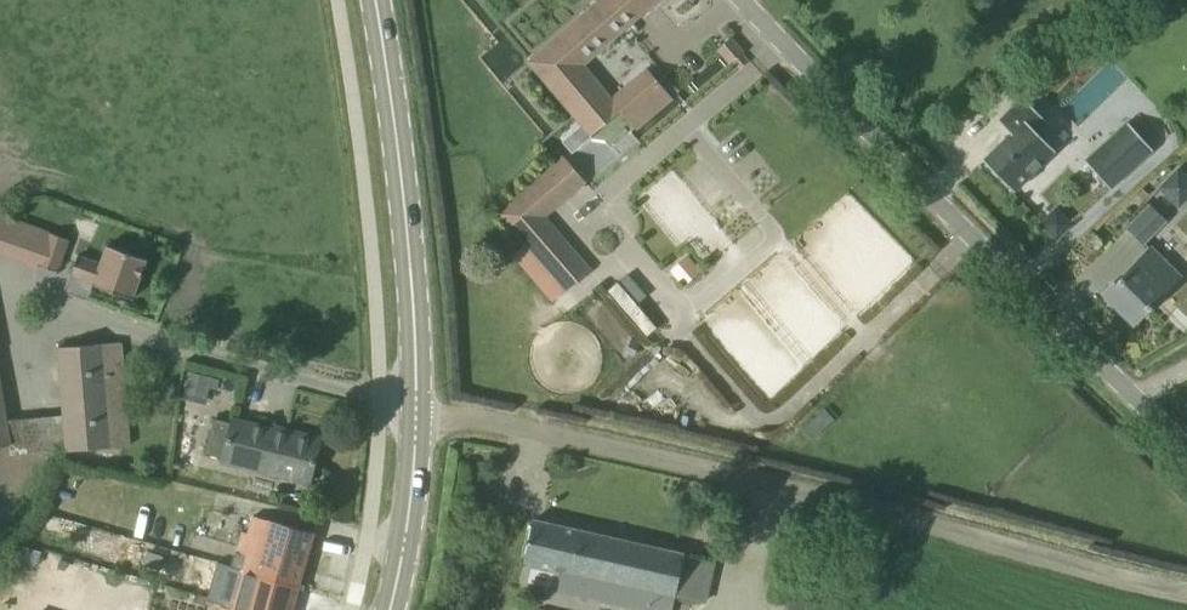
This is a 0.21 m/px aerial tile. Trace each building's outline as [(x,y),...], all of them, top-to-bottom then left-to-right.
[(528,61),(591,136),(620,111),(635,128),(672,97),(648,69),(612,99),(605,90),(603,92),(604,93),(602,95),(579,68),(658,0),(600,0),(528,61)] [(744,53),(731,38),(718,49),(731,64),(734,61),(740,69),(748,62),(741,55),(744,53)] [(985,160),(984,159),(983,160),(1014,192),(1015,191),(1014,190),(1054,151),(1055,152),(1056,151),(1036,131),(1045,122),(1046,123),(1047,122),(1023,97),(1022,98),(1022,99),(1004,116),(1000,121),(999,120),(998,121),(1011,134),(985,160)] [(1111,188),(1153,150),(1126,121),(1085,159),(1111,188)] [(565,158),(500,213),(567,291),(590,272),(543,217),(585,180),(565,158)] [(1178,166),(1157,187),(1179,208),(1186,199),(1186,175),(1178,166)] [(1143,244),(1167,221),(1150,203),(1126,227),(1143,244)] [(1071,225),(1056,209),(1042,223),(1056,238),(1071,225)] [(57,271),(68,240),(0,216),(0,250),(57,271)] [(78,256),(71,275),(93,284),(93,285),(132,299),(146,260),(107,246),(100,264),(78,256)] [(1150,247),(1121,277),(1104,295),(1133,324),(1180,276),(1150,247)] [(672,268),(669,270),(683,287),(686,285),(703,271),(689,254),(672,268)] [(635,325),(654,308),(633,284),(614,300),(635,325)] [(129,446),(121,342),(58,347),(64,415),(6,420),(0,386),(0,447),(9,445),(10,454),(66,451),(129,446)] [(188,371),(182,398),(206,403),(210,387),(217,389),(220,379),(188,371)] [(204,457),(309,484),(320,439),(286,431),(285,434),(232,420),(232,423),(214,418),(204,457)] [(233,568),(298,586),(313,533),(269,521),(253,517),(248,534),(243,533),(233,568)] [(713,560),(533,520),(524,562),(563,571),(558,592),(641,609),(672,609),(675,596),(703,602),(713,560)] [(227,609),(291,609),(298,586),(233,568),(223,603),(222,603),(221,608),(227,609)] [(846,609),(792,600),(790,609),(846,609)]
